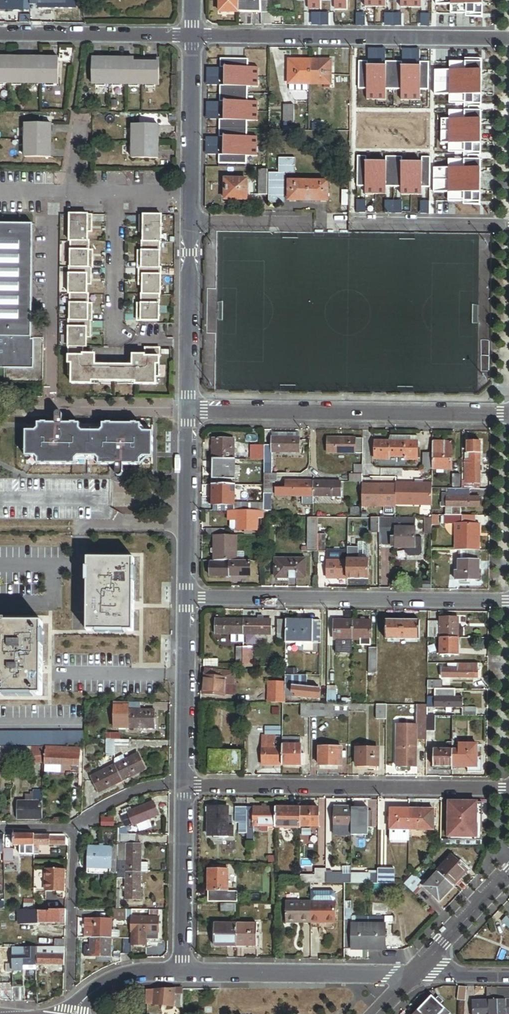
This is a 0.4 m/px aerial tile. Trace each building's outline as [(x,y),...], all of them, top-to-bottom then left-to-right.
[(23,12),(23,0),(0,0),(0,11),(23,12)] [(220,13),(239,13),(239,0),(220,0),(220,13)] [(261,1),(261,0),(239,0),(239,13),(261,13),(261,1)] [(309,9),(321,9),(321,0),(310,0),(309,9)] [(335,10),(347,10),(347,0),(335,0),(335,10)] [(411,8),(422,8),(422,1),(430,1),(430,0),(412,0),(411,8)] [(438,6),(459,6),(459,15),(484,15),(484,0),(438,0),(438,6)] [(59,59),(51,59),(51,63),(34,63),(34,59),(17,59),(17,62),(0,62),(0,59),(0,87),(5,87),(5,85),(12,85),(12,87),(22,87),(22,85),(29,85),(29,87),(39,87),(39,85),(46,85),(46,87),(55,87),(55,85),(59,85),(59,59)] [(160,86),(160,60),(151,60),(151,64),(135,64),(135,60),(118,60),(118,63),(101,63),(101,60),(92,59),(92,86),(96,86),(96,88),(105,88),(105,86),(112,86),(112,88),(122,88),(122,86),(129,86),(129,88),(139,88),(139,86),(146,86),(146,88),(156,88),(156,86),(160,86)] [(247,59),(220,59),(220,67),(227,68),(226,76),(258,76),(258,68),(247,67),(247,59)] [(459,69),(438,68),(438,92),(459,92),(459,103),(465,103),(466,101),(484,101),(484,60),(459,60),(459,69)] [(309,84),(310,61),(289,61),(289,84),(309,84)] [(330,61),(310,61),(309,84),(330,85),(330,61)] [(368,62),(359,62),(359,89),(367,90),(367,100),(378,100),(378,69),(368,69),(368,62)] [(386,69),(378,69),(378,100),(387,100),(387,90),(395,90),(395,62),(386,62),(386,69)] [(402,62),(395,62),(395,90),(402,90),(402,100),(412,100),(412,69),(402,69),(402,62)] [(420,69),(412,69),(412,100),(421,100),(421,90),(429,90),(429,62),(420,62),(420,69)] [(258,76),(226,76),(226,85),(219,85),(219,93),(247,93),(247,84),(258,85),(258,76)] [(247,93),(219,93),(219,101),(226,101),(226,110),(257,110),(257,100),(247,100),(247,93)] [(294,106),(284,106),(284,123),(294,123),(294,106)] [(459,117),(445,117),(445,143),(459,143),(459,153),(466,153),(466,151),(484,151),(484,108),(459,108),(459,117)] [(257,110),(226,110),(225,119),(219,119),(218,127),(247,128),(247,119),(257,119),(257,110)] [(25,155),(25,159),(51,159),(51,150),(48,150),(48,134),(51,134),(51,125),(25,125),(25,129),(23,129),(23,138),(25,138),(25,145),(23,145),(23,155),(25,155)] [(133,156),(132,160),(159,160),(159,151),(155,151),(155,135),(159,135),(159,126),(133,126),(133,130),(131,130),(131,140),(133,140),(133,147),(131,147),(131,156),(133,156)] [(247,128),(218,127),(218,135),(225,135),(225,143),(257,144),(257,135),(246,135),(247,128)] [(257,144),(225,143),(225,153),(218,153),(218,162),(246,162),(246,154),(257,154),(257,144)] [(366,157),(358,157),(357,187),(365,187),(365,195),(376,195),(376,165),(366,165),(366,157)] [(386,165),(376,165),(376,195),(386,195),(386,187),(394,188),(394,157),(386,157),(386,165)] [(402,158),(394,157),(394,188),(401,188),(401,195),(411,195),(411,165),(402,165),(402,158)] [(422,165),(411,165),(411,195),(422,196),(422,188),(430,188),(430,158),(422,157),(422,165)] [(459,166),(438,165),(438,191),(459,191),(459,200),(484,200),(484,159),(466,159),(466,157),(459,157),(459,166)] [(259,195),(267,195),(268,170),(259,170),(259,195)] [(246,200),(246,180),(225,180),(225,200),(246,200)] [(308,201),(308,182),(289,182),(289,200),(308,201)] [(327,183),(308,182),(308,201),(327,201),(327,183)] [(92,223),(92,215),(70,215),(70,242),(71,242),(71,268),(70,268),(70,295),(71,295),(71,321),(70,321),(69,365),(73,365),(72,385),(100,385),(100,383),(129,383),(129,386),(157,386),(157,366),(161,366),(161,349),(146,349),(146,364),(140,364),(140,367),(89,367),(89,364),(83,364),(83,349),(87,349),(87,339),(89,339),(89,330),(91,330),(91,322),(92,322),(92,315),(90,314),(90,305),(88,305),(88,296),(87,296),(87,286),(89,286),(89,276),(91,276),(91,269),(93,269),(93,261),(91,261),(91,252),(90,252),(90,242),(88,242),(88,233),(90,233),(90,223),(92,223)] [(162,216),(140,216),(140,224),(142,224),(142,233),(144,233),(144,242),(142,242),(142,252),(141,252),(141,261),(138,261),(138,269),(140,269),(140,276),(142,276),(142,286),(143,286),(143,295),(142,295),(142,305),(140,305),(140,314),(137,314),(137,322),(159,322),(160,296),(161,296),(161,268),(160,268),(160,243),(162,243),(162,216)] [(33,225),(0,225),(0,370),(4,370),(5,363),(32,364),(33,225)] [(24,432),(24,457),(33,457),(36,460),(36,465),(74,465),(74,460),(77,458),(95,458),(97,461),(97,466),(115,466),(115,474),(115,475),(116,476),(116,477),(117,477),(118,477),(118,478),(119,478),(120,477),(121,477),(122,476),(122,475),(122,474),(122,466),(139,466),(139,461),(142,458),(151,458),(151,433),(142,433),(139,430),(139,425),(102,425),(102,430),(99,433),(81,433),(78,430),(78,425),(61,425),(61,417),(61,416),(61,415),(60,414),(59,414),(59,413),(58,413),(57,413),(56,413),(55,414),(54,415),(54,416),(54,417),(54,425),(36,425),(36,430),(34,432),(24,432)] [(272,438),(272,446),(272,453),(299,454),(300,439),(299,439),(272,438)] [(355,454),(355,439),(328,439),(328,454),(355,454)] [(213,440),(213,461),(234,461),(234,441),(225,441),(213,440)] [(417,442),(391,442),(389,442),(388,442),(374,441),(374,457),(388,458),(405,458),(417,458),(417,442)] [(471,454),(480,454),(480,443),(471,443),(471,454)] [(252,446),(251,461),(264,461),(264,446),(252,446)] [(433,454),(433,470),(452,470),(452,449),(444,449),(433,449),(433,454)] [(424,454),(424,470),(433,470),(433,454),(424,454)] [(470,469),(470,484),(480,484),(480,454),(471,454),(470,454),(470,460),(470,469)] [(234,461),(213,461),(213,481),(234,481),(235,461),(234,461)] [(276,482),(276,475),(272,474),(265,474),(264,486),(264,495),(271,495),(272,495),(273,484),(276,482)] [(465,481),(462,481),(462,489),(469,489),(480,489),(480,484),(470,484),(465,484),(465,481)] [(313,498),(313,483),(285,483),(285,489),(276,489),(276,497),(302,498),(313,498)] [(341,483),(313,483),(313,498),(340,498),(341,483)] [(396,486),(396,506),(432,506),(433,484),(396,484),(396,486)] [(362,491),(362,508),(396,508),(396,506),(396,486),(362,485),(362,491)] [(234,486),(213,486),(212,506),(213,506),(234,506),(234,504),(234,486)] [(453,489),(447,489),(447,494),(443,494),(443,504),(447,504),(447,516),(452,516),(452,508),(453,498),(453,489)] [(462,489),(453,489),(453,498),(469,498),(469,493),(469,489),(462,489)] [(469,498),(453,498),(452,508),(461,508),(480,508),(480,498),(474,498),(469,498)] [(461,516),(461,508),(452,508),(452,516),(461,516)] [(232,511),(228,511),(228,521),(231,521),(231,529),(233,530),(238,530),(238,521),(238,511),(234,511),(232,511)] [(257,519),(257,512),(238,511),(238,521),(238,530),(238,531),(246,531),(252,531),(257,531),(257,519)] [(447,516),(445,516),(445,525),(456,525),(455,551),(480,551),(480,524),(474,524),(474,516),(461,516),(452,516),(447,516)] [(319,518),(313,518),(309,518),(309,548),(303,548),(303,552),(318,552),(319,534),(319,518)] [(396,527),(396,519),(380,518),(380,527),(382,527),(393,527),(396,527)] [(415,519),(396,519),(396,527),(393,527),(393,534),(396,534),(396,529),(415,529),(415,519)] [(382,533),(380,533),(380,544),(391,544),(391,543),(396,543),(396,534),(393,534),(393,527),(382,527),(382,533)] [(396,529),(396,534),(396,543),(396,546),(396,548),(406,548),(415,548),(415,536),(415,529),(396,529)] [(415,548),(406,548),(406,552),(409,555),(420,555),(423,552),(423,536),(415,536),(415,548)] [(236,553),(237,537),(227,537),(214,537),(213,562),(232,562),(236,562),(236,553)] [(361,549),(348,549),(348,560),(359,560),(360,560),(361,549)] [(459,561),(479,561),(480,552),(459,552),(459,561)] [(134,560),(89,560),(88,631),(133,631),(134,560)] [(305,560),(275,560),(275,579),(305,579),(305,560)] [(359,560),(348,560),(348,561),(348,580),(368,580),(368,561),(360,560),(359,560)] [(348,580),(348,561),(327,561),(327,579),(348,580)] [(479,581),(479,561),(459,561),(459,572),(456,572),(456,580),(479,581)] [(213,562),(210,562),(210,579),(232,579),(232,577),(232,562),(213,562)] [(243,562),(236,562),(232,562),(232,577),(251,577),(252,562),(243,562)] [(440,619),(441,622),(441,638),(456,638),(458,639),(459,628),(459,619),(440,619)] [(42,624),(6,624),(6,620),(0,620),(0,695),(41,695),(42,624)] [(243,636),(243,621),(215,621),(216,636),(231,636),(243,636)] [(270,621),(243,621),(243,636),(270,636),(270,621)] [(285,635),(286,621),(277,621),(277,635),(285,635)] [(286,621),(286,644),(321,645),(321,622),(286,621)] [(352,641),(352,622),(334,622),(334,631),(334,641),(352,641)] [(371,622),(352,622),(352,641),(357,641),(357,647),(370,647),(370,641),(371,622)] [(419,623),(386,622),(386,640),(419,641),(419,623)] [(441,622),(428,622),(428,625),(428,638),(441,638),(441,622)] [(456,638),(441,638),(441,656),(458,656),(458,647),(455,647),(456,638)] [(243,648),(243,668),(252,668),(252,648),(243,648)] [(451,679),(451,669),(442,669),(442,679),(451,679)] [(462,669),(461,669),(451,669),(451,679),(478,679),(478,669),(462,669)] [(225,679),(225,680),(233,681),(234,674),(206,671),(205,677),(225,679)] [(307,676),(285,676),(285,682),(285,685),(285,697),(294,698),(318,700),(319,689),(307,687),(307,676)] [(223,697),(225,680),(225,679),(205,677),(203,695),(223,697)] [(268,682),(268,704),(283,704),(285,704),(285,697),(285,685),(285,682),(268,682)] [(428,682),(428,690),(435,690),(443,690),(443,682),(428,682)] [(328,688),(328,703),(337,703),(337,688),(328,688)] [(443,690),(435,690),(435,698),(446,698),(446,693),(455,693),(455,690),(443,690)] [(446,698),(435,698),(435,708),(446,708),(451,709),(462,709),(463,699),(459,698),(455,698),(446,698)] [(140,711),(140,703),(124,702),(124,710),(128,711),(140,711)] [(325,718),(325,705),(310,705),(310,710),(310,718),(325,718)] [(328,705),(325,705),(325,718),(333,718),(333,717),(333,705),(328,705)] [(342,705),(333,705),(333,717),(349,717),(349,711),(342,711),(342,705)] [(376,705),(375,705),(374,719),(387,719),(387,705),(376,705)] [(427,725),(427,717),(427,708),(427,706),(420,706),(417,706),(417,727),(417,740),(427,740),(427,732),(427,725)] [(462,709),(462,717),(477,717),(477,709),(462,709)] [(310,719),(310,718),(310,710),(309,710),(299,710),(299,719),(310,719)] [(155,711),(140,711),(128,711),(127,729),(155,729),(155,711)] [(417,740),(417,727),(397,726),(396,767),(417,767),(417,740)] [(0,733),(0,747),(4,747),(13,747),(24,747),(32,747),(43,747),(46,747),(81,747),(84,747),(84,732),(0,733)] [(262,736),(262,749),(274,749),(275,737),(262,736)] [(115,740),(107,740),(107,756),(115,756),(115,748),(115,740)] [(130,748),(130,740),(115,740),(115,748),(130,748)] [(458,768),(465,768),(476,768),(477,757),(477,745),(458,745),(458,768)] [(301,746),(282,746),(282,749),(282,766),(301,766),(301,746)] [(13,763),(13,747),(4,747),(4,759),(4,764),(13,764),(13,763)] [(24,755),(24,747),(13,747),(13,763),(24,763),(24,755)] [(43,763),(43,747),(32,747),(32,755),(32,763),(43,763)] [(80,766),(81,747),(46,747),(46,765),(62,766),(72,766),(80,766)] [(241,748),(230,748),(230,766),(240,766),(241,748)] [(282,766),(282,749),(274,749),(262,749),(262,766),(282,766)] [(341,757),(341,754),(342,749),(320,749),(320,767),(341,767),(341,757)] [(378,750),(357,749),(357,767),(378,767),(378,750)] [(433,767),(452,768),(452,750),(433,750),(433,767)] [(138,754),(115,766),(123,782),(146,771),(138,754)] [(476,768),(465,768),(465,772),(482,773),(482,757),(477,757),(476,768)] [(62,773),(62,766),(46,765),(45,772),(62,773)] [(123,782),(115,766),(91,777),(99,794),(123,782)] [(39,800),(43,800),(43,790),(34,790),(35,800),(39,800)] [(39,818),(39,800),(35,800),(18,801),(18,818),(39,818)] [(132,811),(124,814),(122,815),(126,825),(132,822),(134,826),(137,825),(149,820),(159,816),(154,802),(132,811)] [(466,841),(482,841),(482,804),(446,804),(446,820),(446,825),(461,825),(466,825),(466,841)] [(228,827),(228,808),(209,808),(206,808),(206,812),(209,812),(209,837),(232,837),(232,827),(228,827)] [(248,821),(247,809),(236,808),(236,815),(240,815),(240,821),(248,821)] [(248,821),(248,827),(254,827),(261,827),(268,827),(275,827),(276,809),(247,809),(248,821)] [(275,827),(275,829),(301,829),(301,827),(301,809),(276,809),(275,827)] [(319,809),(301,809),(301,827),(319,828),(319,809)] [(352,828),(352,810),(335,809),(335,819),(335,828),(352,828)] [(368,810),(352,810),(352,828),(368,829),(368,819),(368,812),(368,810)] [(409,831),(409,810),(391,810),(391,819),(391,822),(391,830),(409,831)] [(428,810),(409,810),(409,831),(428,831),(428,810)] [(240,815),(236,815),(236,824),(240,824),(240,835),(247,835),(248,827),(248,821),(240,821),(240,815)] [(115,827),(115,817),(102,817),(102,827),(115,827)] [(151,827),(149,820),(137,825),(140,832),(151,827)] [(441,845),(482,846),(482,841),(466,841),(466,825),(461,825),(446,825),(446,841),(441,841),(441,845)] [(409,842),(409,831),(391,830),(391,842),(409,842)] [(35,845),(35,834),(23,835),(15,835),(15,845),(24,845),(35,845)] [(48,834),(35,834),(35,845),(40,845),(67,846),(67,837),(50,837),(50,834),(48,834)] [(119,848),(119,841),(119,834),(104,834),(103,847),(113,848),(119,848)] [(126,844),(126,857),(126,865),(126,872),(141,872),(141,863),(141,844),(126,844)] [(35,854),(35,845),(24,845),(24,851),(21,851),(21,854),(35,854)] [(90,847),(89,867),(112,868),(113,848),(103,847),(90,847)] [(5,863),(13,863),(13,849),(5,849),(5,852),(5,863)] [(124,851),(118,850),(118,866),(126,865),(126,857),(124,857),(124,851)] [(452,856),(438,871),(454,886),(468,871),(452,856)] [(66,870),(47,869),(46,891),(65,891),(65,880),(66,870)] [(228,892),(229,871),(217,871),(208,870),(208,892),(228,892)] [(301,876),(301,884),(326,884),(326,874),(326,872),(326,870),(316,870),(316,876),(301,876)] [(379,870),(379,875),(378,885),(395,885),(395,870),(379,870)] [(454,886),(438,871),(437,872),(439,873),(453,886),(454,886)] [(141,872),(126,872),(126,878),(126,899),(141,899),(141,872)] [(453,886),(439,873),(425,888),(440,901),(453,886)] [(326,874),(326,884),(344,884),(344,874),(332,874),(326,874)] [(356,885),(376,885),(376,875),(368,875),(356,874),(356,885)] [(281,875),(280,884),(296,884),(296,876),(281,875)] [(421,883),(413,875),(404,885),(415,895),(422,888),(421,883)] [(208,892),(208,903),(237,903),(237,892),(228,892),(208,892)] [(335,901),(335,895),(333,893),(311,892),(311,903),(333,903),(333,902),(335,901)] [(35,910),(35,900),(25,900),(25,910),(31,910),(35,910)] [(310,924),(311,903),(286,902),(286,923),(310,924)] [(333,903),(311,903),(310,924),(319,924),(333,924),(335,924),(335,903),(333,903)] [(112,910),(112,919),(127,920),(127,917),(132,917),(132,913),(133,910),(117,910),(117,906),(112,906),(112,910)] [(31,911),(31,910),(25,910),(21,910),(22,922),(31,922),(31,911)] [(66,923),(67,910),(51,910),(51,911),(31,911),(31,922),(31,923),(54,923),(66,923)] [(344,911),(344,951),(385,951),(385,918),(352,918),(352,911),(344,911)] [(159,917),(132,917),(132,933),(132,939),(131,946),(147,946),(147,939),(153,940),(159,940),(159,917)] [(91,938),(112,938),(112,919),(86,919),(86,925),(86,928),(86,929),(91,929),(91,938)] [(214,947),(237,947),(237,925),(215,925),(214,947)] [(237,925),(237,947),(258,947),(258,926),(237,925)] [(111,957),(112,938),(91,938),(91,946),(85,946),(85,956),(111,957)] [(131,946),(132,939),(124,938),(123,954),(131,954),(131,946)] [(65,966),(65,954),(66,940),(55,940),(55,947),(38,947),(38,965),(65,966)] [(38,970),(38,965),(38,947),(12,947),(13,963),(13,974),(14,988),(26,988),(26,970),(38,970)] [(1,986),(1,1001),(13,1002),(13,985),(1,986)] [(458,1002),(466,1003),(467,989),(460,988),(458,1002)] [(497,989),(486,990),(487,1001),(473,1002),(473,1013),(498,1013),(497,989)] [(497,989),(498,1013),(508,1013),(508,989),(497,989)] [(148,1005),(182,1008),(182,991),(155,991),(148,992),(148,993),(148,1005)] [(418,1012),(420,1013),(442,1013),(445,1011),(440,1006),(436,1002),(432,998),(418,1012)]
